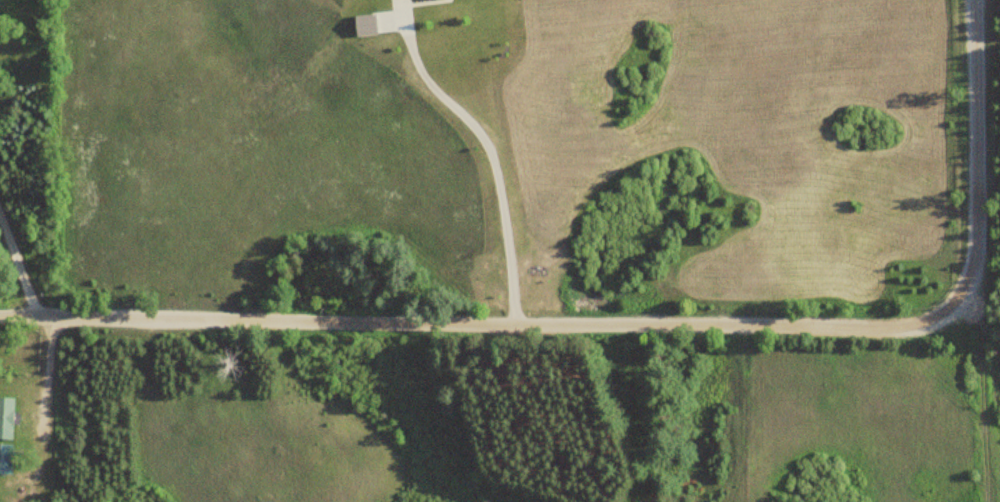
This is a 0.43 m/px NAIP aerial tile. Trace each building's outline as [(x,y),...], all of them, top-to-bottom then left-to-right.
[(0,398),(0,440),(12,440),(12,398),(0,398)]
